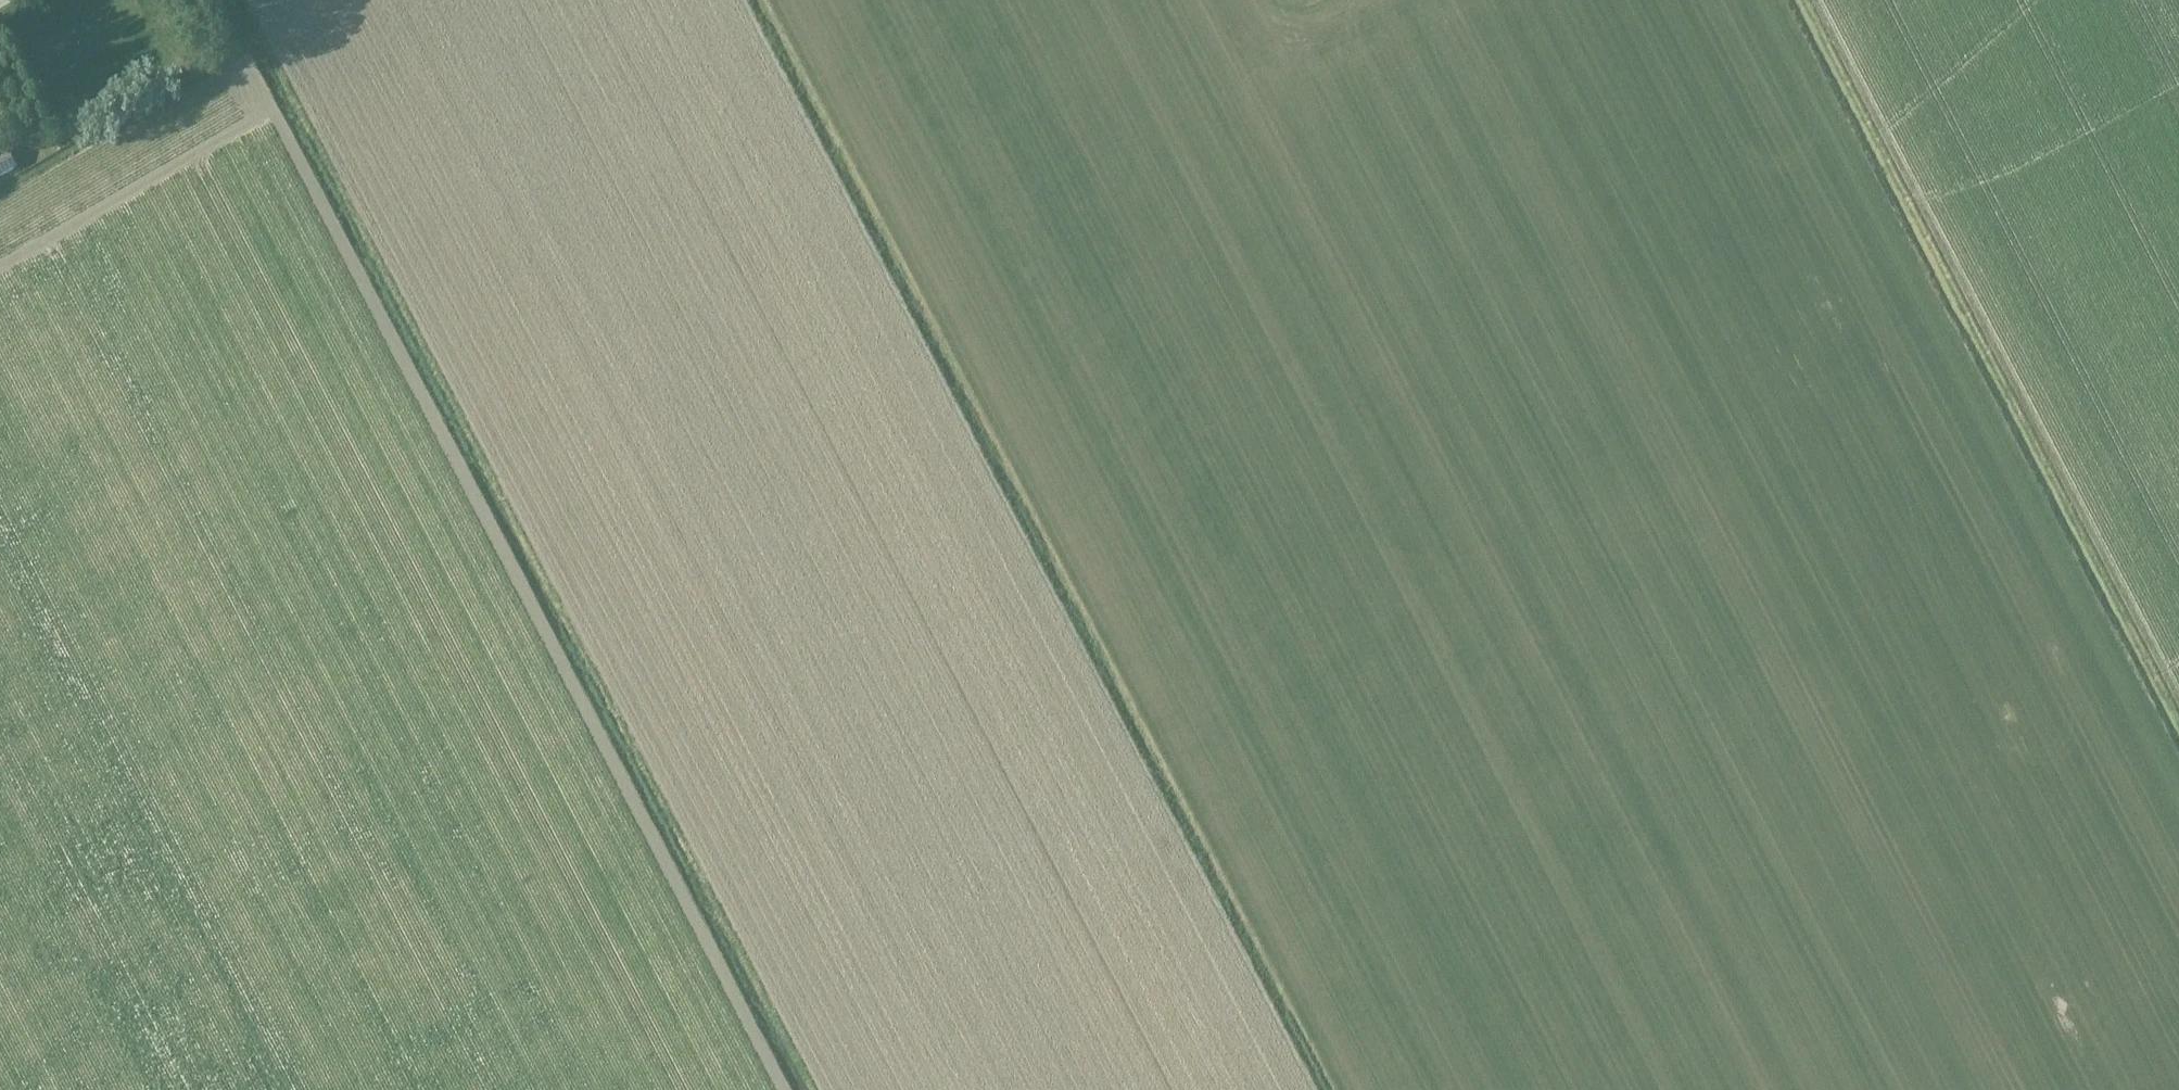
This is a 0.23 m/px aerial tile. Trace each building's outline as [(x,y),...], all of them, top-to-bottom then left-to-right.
[(15,167),(6,150),(0,153),(0,176),(15,168),(15,167)]
